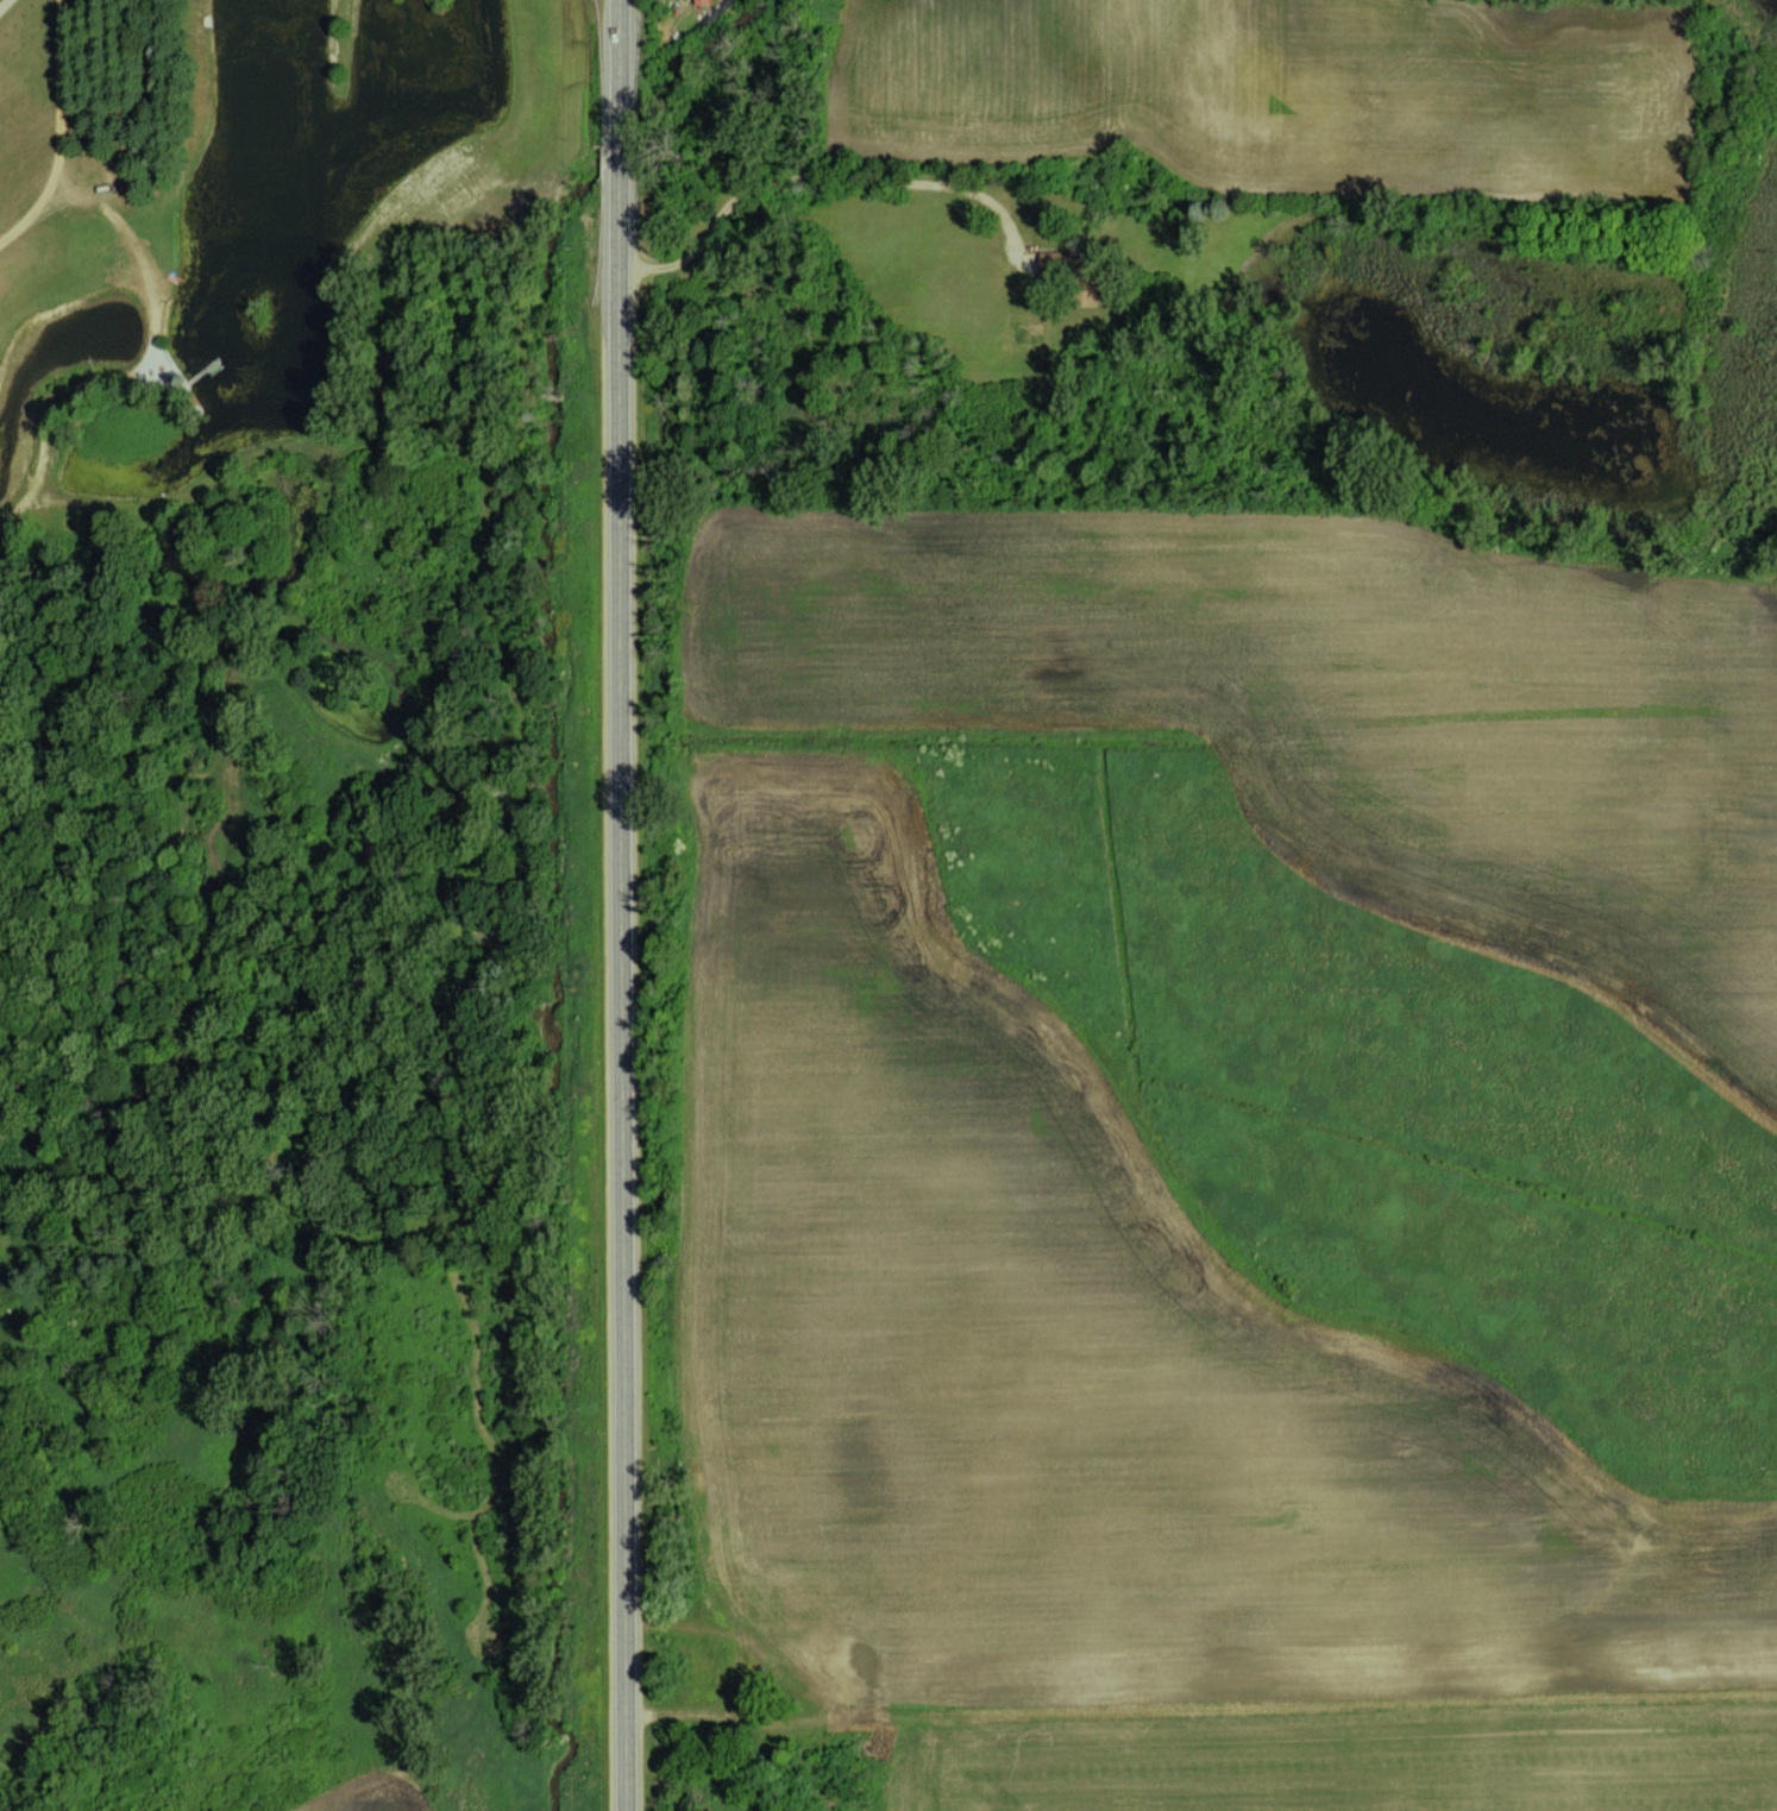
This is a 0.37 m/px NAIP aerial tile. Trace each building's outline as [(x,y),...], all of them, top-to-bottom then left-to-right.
[(1060,269),(1059,251),(1041,251),(1042,270),(1060,269)]
